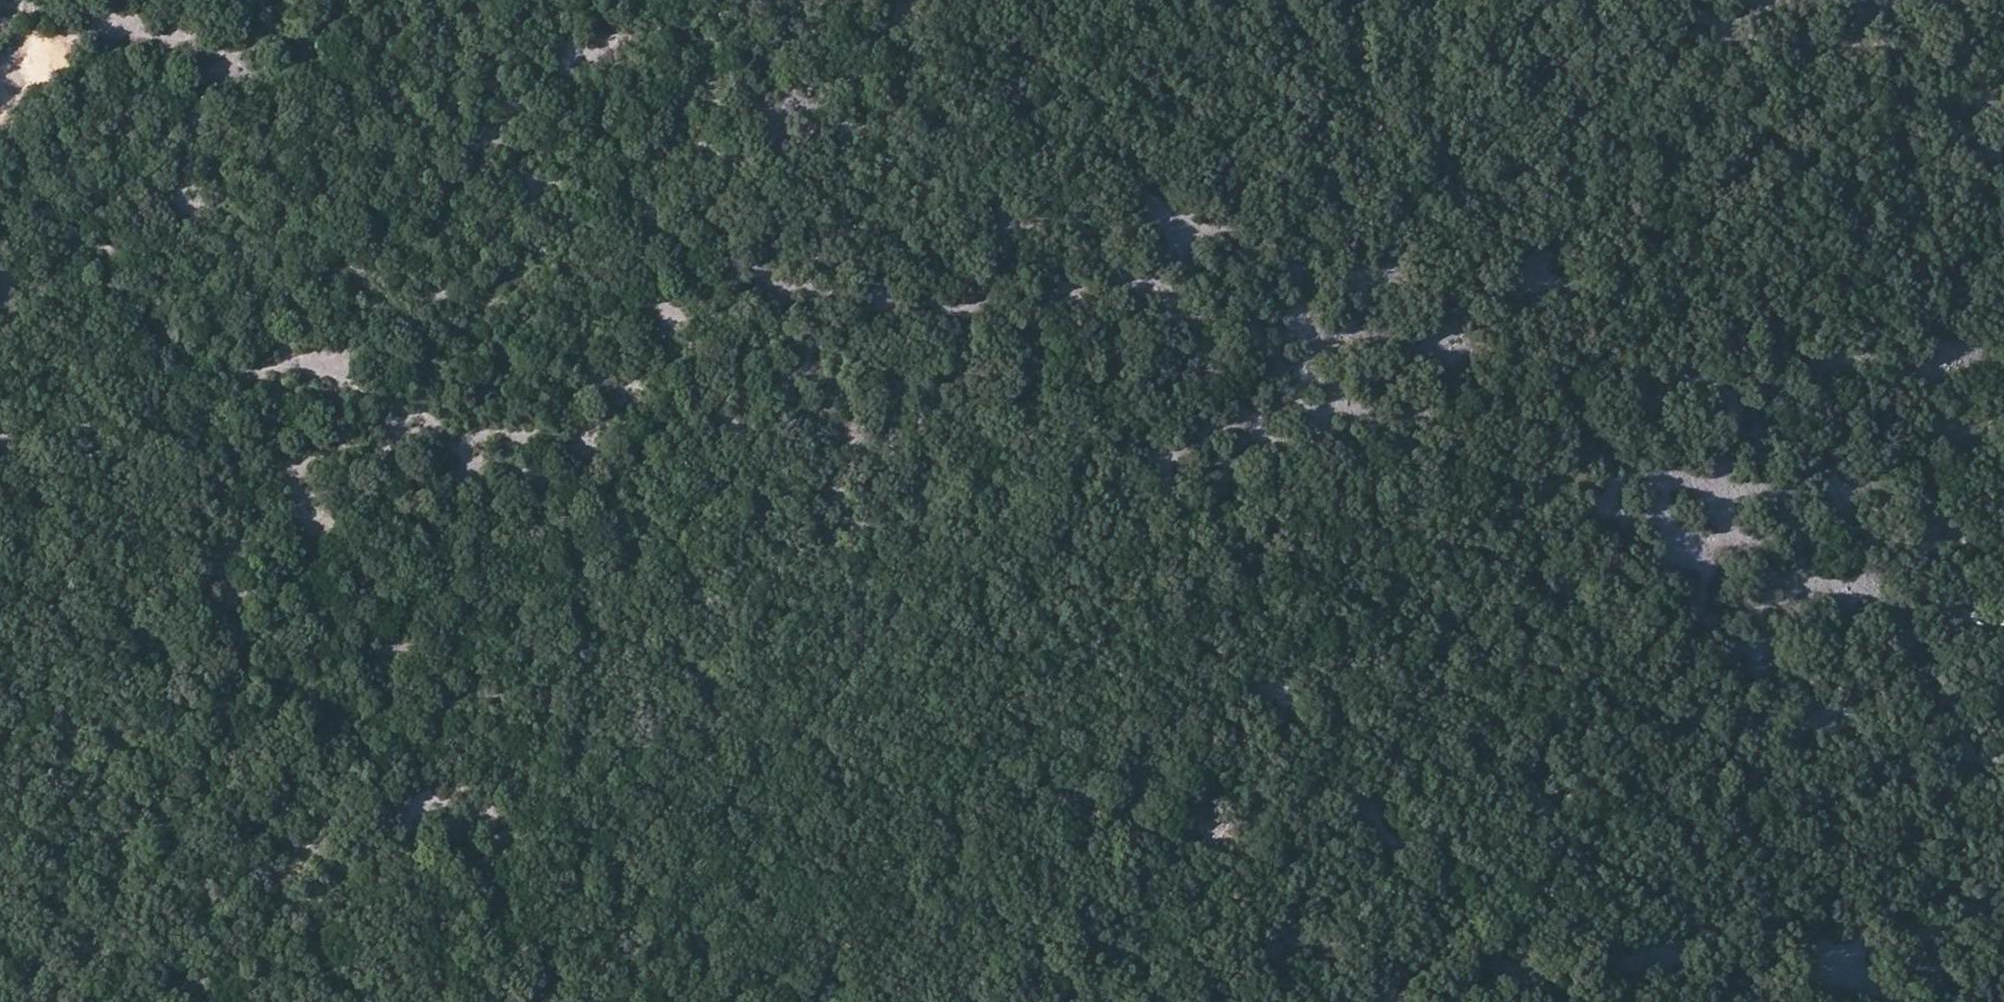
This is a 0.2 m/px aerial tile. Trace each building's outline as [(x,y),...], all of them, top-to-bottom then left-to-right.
[(1521,285),(1547,286),(1547,254),(1521,253),(1521,285)]
